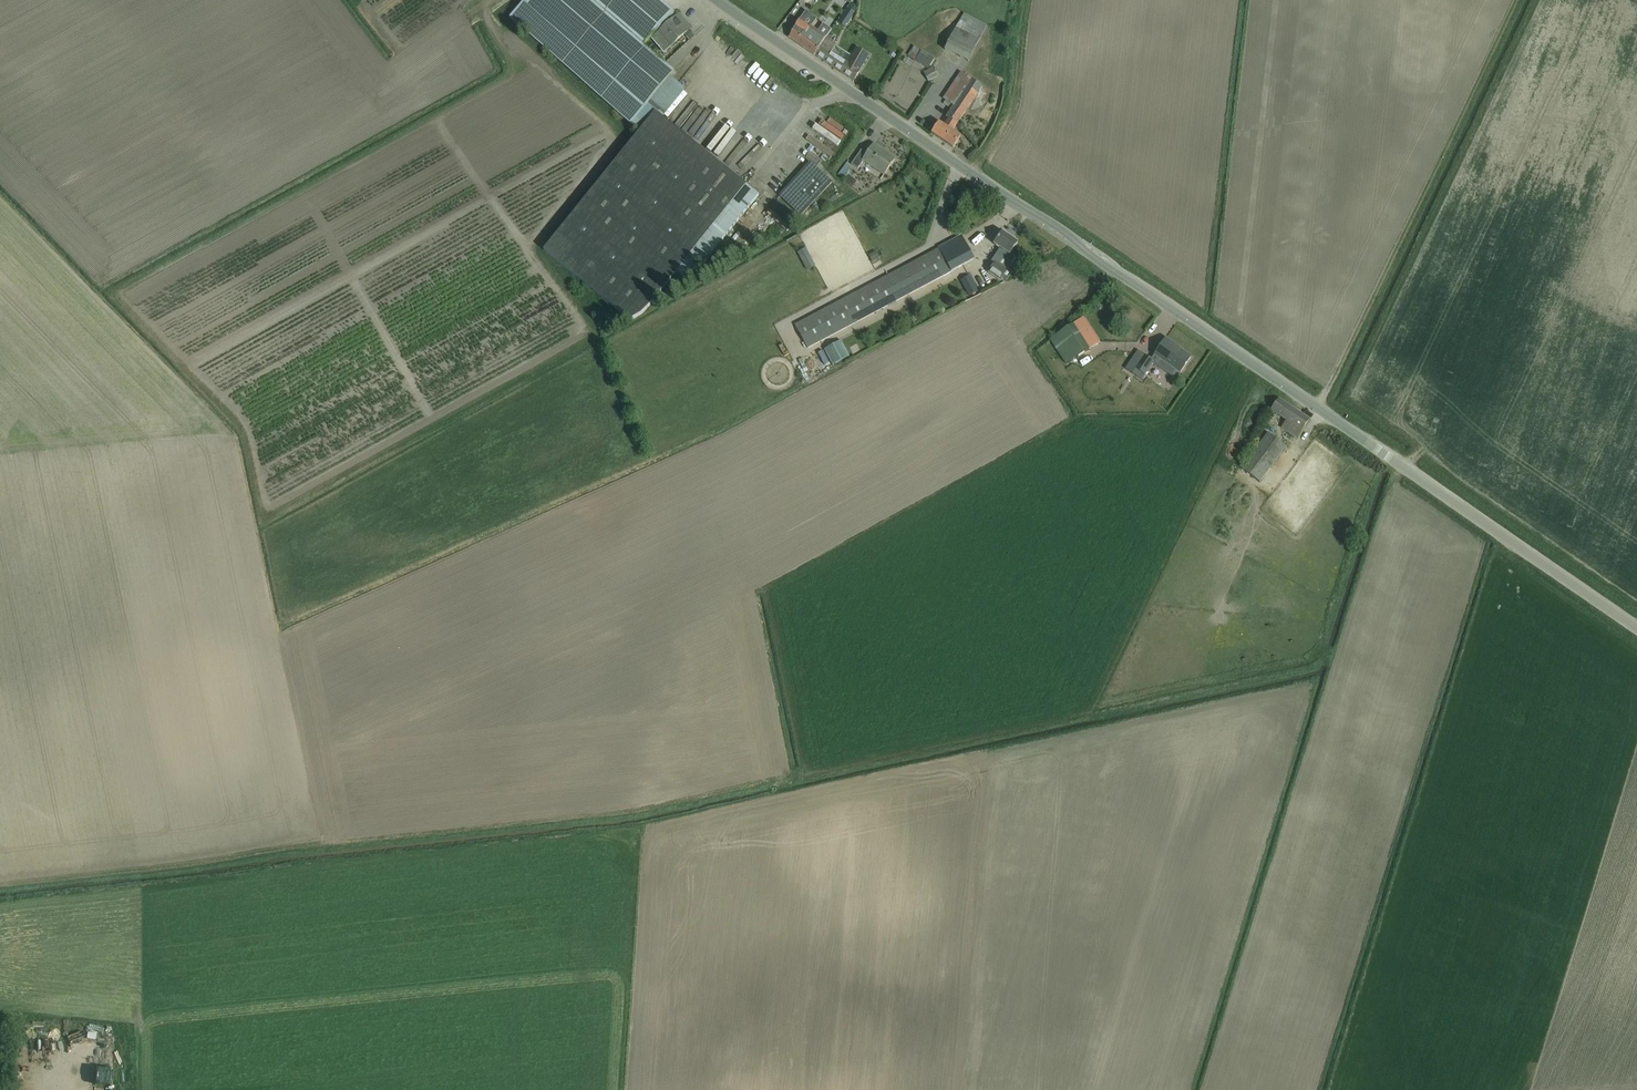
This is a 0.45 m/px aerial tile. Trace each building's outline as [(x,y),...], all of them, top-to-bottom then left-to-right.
[(660,0),(526,0),(525,1),(509,17),(631,124),(647,105),(674,72),(643,45),(675,13),(660,0)] [(808,11),(804,17),(815,23),(819,18),(808,11)] [(677,16),(669,24),(652,39),(664,52),(683,35),(687,32),(689,30),(677,16)] [(798,21),(789,37),(797,43),(803,33),(806,35),(809,28),(803,24),(805,21),(801,19),(799,21),(798,21)] [(803,33),(797,43),(806,49),(815,55),(820,45),(825,38),(825,37),(826,38),(831,29),(823,23),(817,32),(810,27),(809,29),(809,28),(806,35),(803,33)] [(687,32),(683,35),(688,40),(693,35),(689,30),(687,32)] [(820,45),(815,55),(843,74),(853,81),(869,55),(857,48),(852,56),(848,63),(831,52),(835,46),(836,45),(825,38),(820,45)] [(930,63),(933,59),(914,46),(907,55),(914,60),(927,68),(930,63)] [(693,75),(706,61),(701,56),(688,70),(693,75)] [(933,67),(923,73),(927,81),(937,75),(933,67)] [(957,124),(982,86),(961,72),(943,99),(945,100),(953,106),(951,109),(946,117),(949,118),(944,126),(939,122),(932,133),(953,148),(960,137),(952,131),(957,124)] [(693,81),(673,103),(682,112),(703,89),(693,81)] [(758,195),(655,112),(543,251),(630,320),(642,315),(676,272),(681,276),(703,263),(758,195)] [(814,114),(808,123),(816,128),(821,119),(814,114)] [(734,151),(738,155),(757,132),(753,128),(734,151)] [(882,150),(874,144),(867,154),(861,150),(851,164),(857,169),(863,161),(884,175),(895,159),(894,158),(893,160),(881,151),(882,150)] [(810,162),(779,196),(801,215),(832,182),(810,162)] [(845,164),(837,174),(852,186),(856,182),(846,174),(850,168),(845,164)] [(989,273),(1000,281),(1016,258),(1010,254),(1017,243),(1008,237),(1009,235),(1005,232),(1004,233),(1002,232),(994,244),(1001,249),(992,261),(995,263),(989,273)] [(960,236),(951,241),(938,248),(939,249),(794,326),(806,349),(963,265),(973,260),(960,236)] [(976,286),(984,282),(976,268),(969,272),(976,286)] [(969,276),(961,280),(969,295),(977,291),(969,276)] [(1082,318),(1049,339),(1065,364),(1099,342),(1082,318)] [(1144,355),(1134,369),(1144,376),(1152,364),(1175,379),(1191,357),(1178,349),(1179,348),(1178,347),(1165,338),(1159,347),(1154,355),(1151,359),(1144,355)] [(832,366),(849,356),(841,340),(823,350),(832,366)] [(1090,372),(1097,384),(1110,377),(1103,365),(1090,372)] [(1127,385),(1138,379),(1135,374),(1125,380),(1127,385)] [(1297,438),(1309,420),(1279,399),(1271,410),(1287,420),(1282,428),(1297,438)] [(1267,433),(1241,468),(1259,482),(1285,447),(1267,433)]
